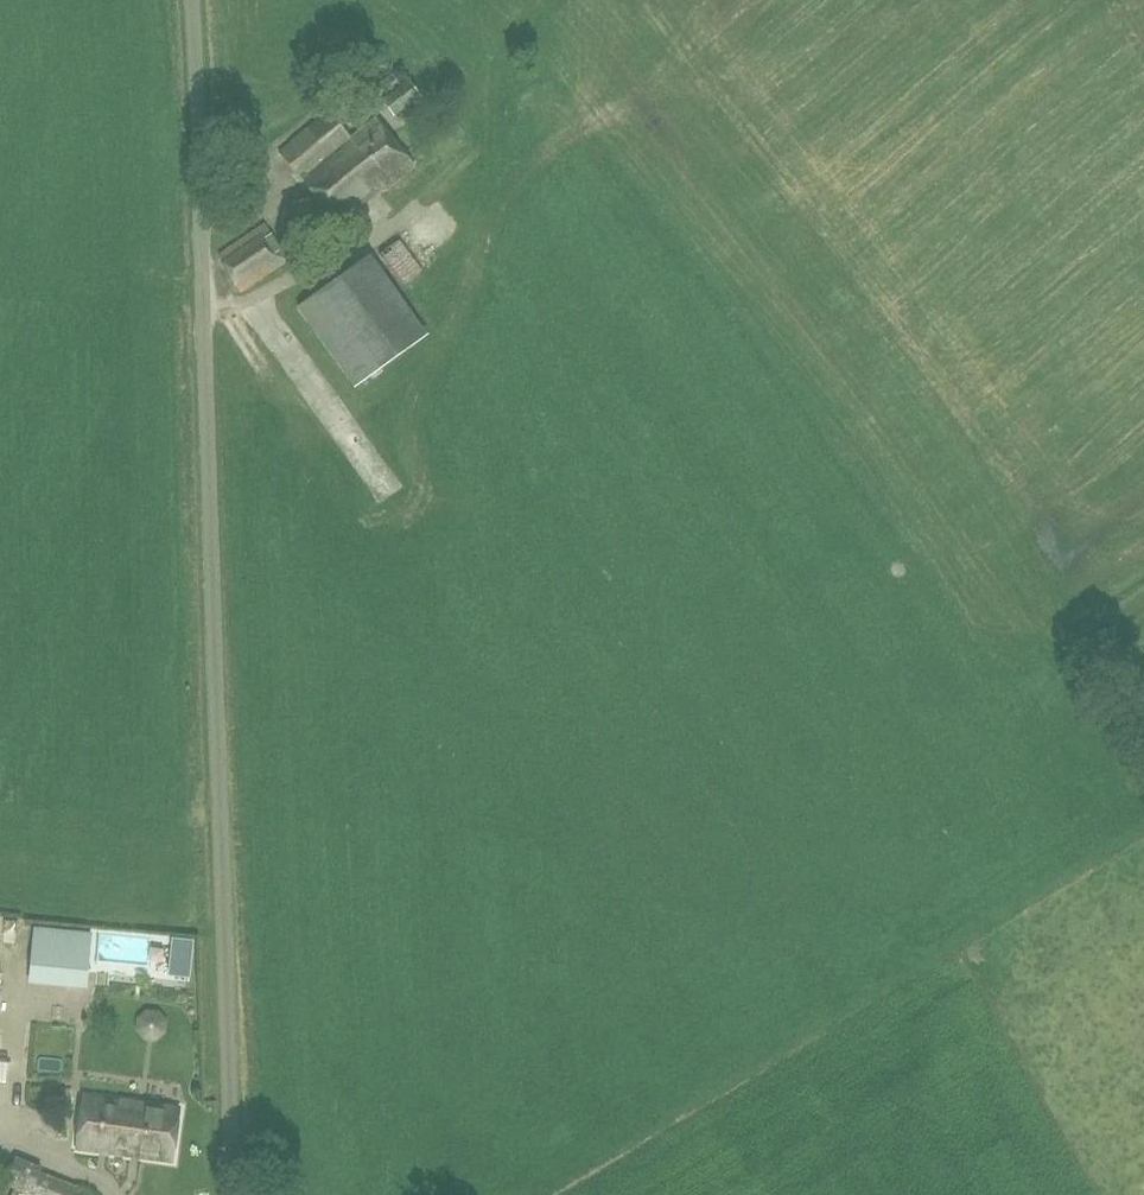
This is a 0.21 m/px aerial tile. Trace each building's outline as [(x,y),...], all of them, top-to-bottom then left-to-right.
[(394,115),(421,93),(406,78),(381,97),(394,115)] [(351,135),(330,108),(280,148),(337,222),(382,187),(383,188),(413,164),(376,115),(351,135)] [(241,290),(287,258),(262,222),(216,253),(241,290)] [(404,283),(423,269),(399,237),(380,251),(404,283)] [(353,385),(426,332),(369,251),(296,305),(353,385)] [(89,941),(35,936),(31,980),(85,985),(89,941)] [(191,941),(173,940),(169,974),(188,976),(191,941)] [(170,1159),(177,1106),(83,1094),(76,1147),(170,1159)] [(76,1187),(38,1171),(40,1166),(15,1156),(4,1182),(12,1185),(8,1194),(73,1194),(76,1187)]
